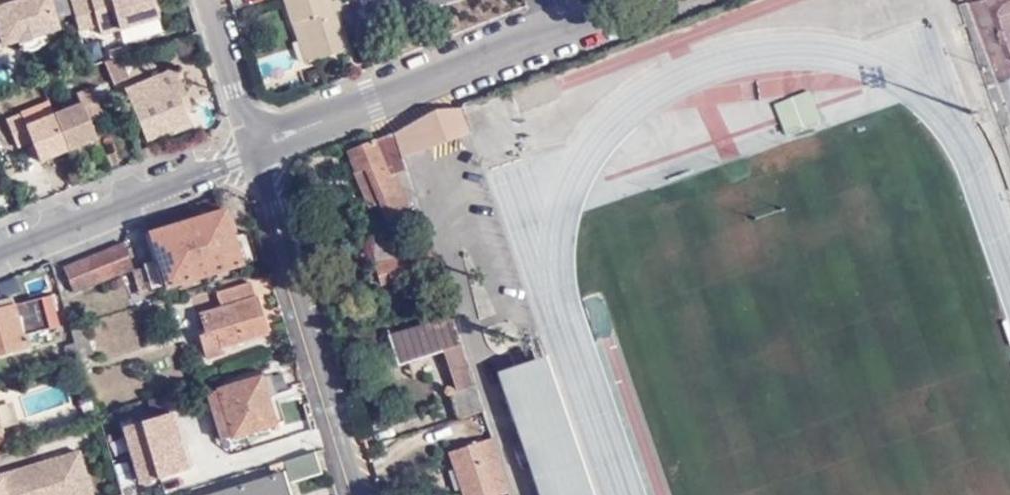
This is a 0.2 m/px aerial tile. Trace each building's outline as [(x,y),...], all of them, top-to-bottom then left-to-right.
[(55,28),(47,0),(21,0),(13,2),(12,0),(0,0),(0,45),(55,28)] [(151,0),(89,0),(100,35),(156,18),(151,0)] [(328,0),(284,0),(305,63),(345,49),(328,0)] [(749,13),(507,83),(525,144),(524,144),(539,196),(551,192),(556,210),(821,133),(808,90),(766,102),(758,76),(780,69),(770,33),(756,37),(749,13)] [(128,77),(121,55),(104,60),(112,81),(128,77)] [(187,123),(181,109),(178,101),(185,97),(173,68),(155,75),(160,89),(131,101),(146,139),(187,123)] [(53,111),(67,146),(95,136),(89,117),(103,112),(91,85),(77,90),(81,100),(53,111)] [(178,101),(181,109),(189,106),(185,97),(178,101)] [(49,100),(21,109),(26,121),(53,111),(49,100)] [(38,157),(67,146),(53,111),(26,121),(21,109),(6,115),(16,141),(30,136),(38,157)] [(464,109),(440,110),(422,118),(404,128),(404,131),(406,130),(415,149),(419,152),(473,132),(464,109)] [(403,158),(419,152),(415,149),(406,130),(404,131),(404,128),(395,133),(403,158)] [(419,207),(407,168),(403,170),(391,134),(347,151),(370,208),(379,204),(386,219),(419,207)] [(232,234),(224,209),(149,231),(157,258),(142,262),(152,291),(181,283),(182,288),(192,285),(190,279),(215,272),(218,277),(228,274),(226,269),(255,260),(246,231),(232,234)] [(407,256),(433,248),(426,228),(400,236),(407,256)] [(392,230),(367,237),(382,283),(392,280),(396,290),(441,275),(433,248),(407,256),(400,236),(395,238),(392,230)] [(121,244),(89,257),(97,282),(131,268),(129,261),(121,244)] [(97,282),(89,257),(64,266),(74,291),(97,282)] [(228,305),(255,296),(251,281),(217,292),(221,308),(202,315),(206,335),(201,336),(207,357),(222,353),(221,347),(238,342),(228,305)] [(49,296),(0,309),(0,354),(44,342),(42,331),(59,326),(49,296)] [(265,333),(255,296),(228,305),(238,342),(265,333)] [(449,395),(457,420),(484,412),(468,359),(465,360),(451,316),(390,335),(399,364),(442,351),(454,387),(453,389),(446,387),(445,393),(449,395)] [(71,332),(79,355),(90,352),(84,328),(71,332)] [(544,359),(526,365),(523,358),(513,361),(515,369),(499,375),(540,494),(590,494),(544,359)] [(269,374),(260,376),(267,397),(276,394),(269,374)] [(267,397),(260,376),(206,393),(220,440),(274,424),(267,397)] [(267,397),(274,424),(284,421),(276,394),(267,397)] [(194,470),(177,410),(120,427),(137,486),(194,470)] [(466,487),(461,488),(463,494),(497,494),(508,492),(492,438),(449,452),(455,470),(461,468),(466,487)] [(13,470),(15,476),(2,480),(1,477),(0,478),(0,494),(70,494),(91,488),(79,451),(13,470)] [(314,451),(284,459),(290,482),(319,473),(314,451)] [(497,475),(489,452),(467,460),(474,483),(497,475)] [(461,468),(455,470),(461,488),(466,487),(461,468)] [(15,476),(13,470),(0,474),(1,477),(2,480),(15,476)] [(212,494),(289,494),(283,474),(212,494)]
